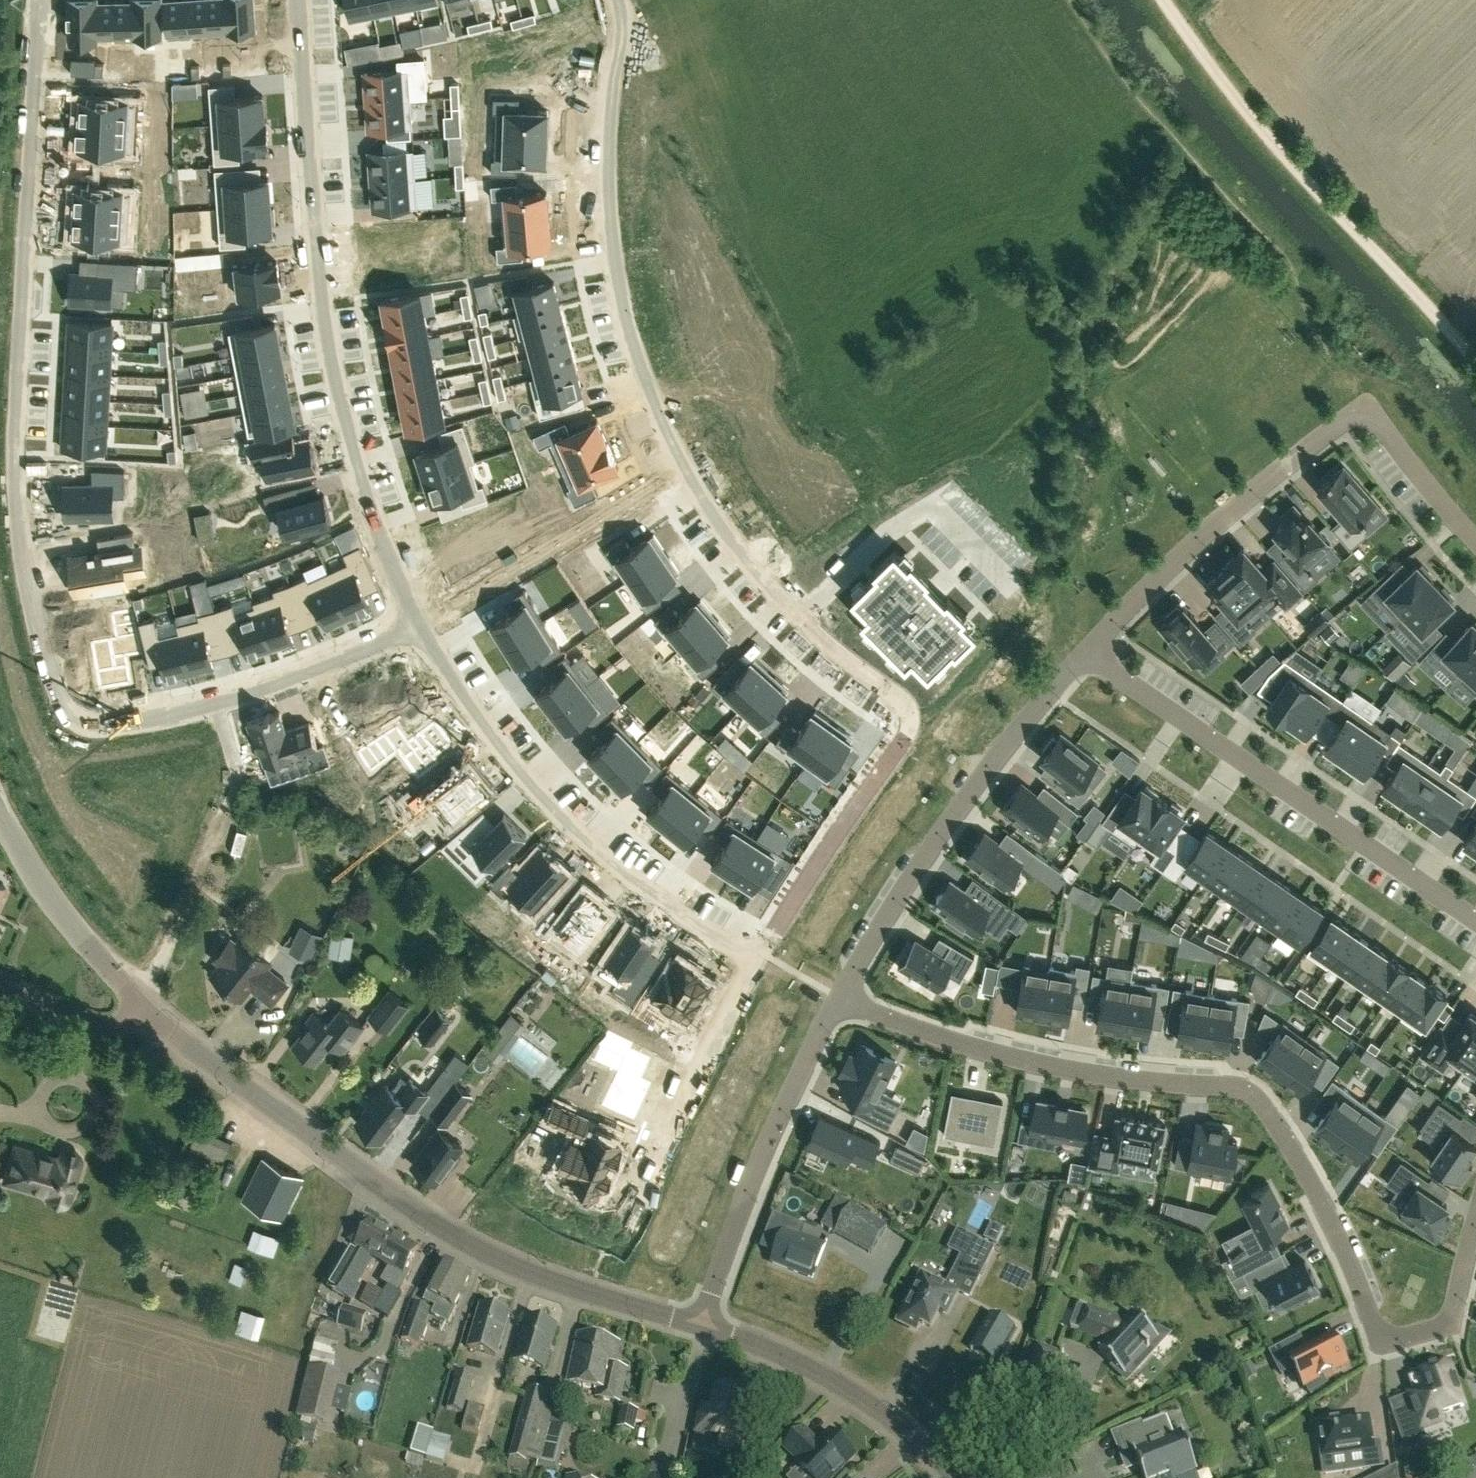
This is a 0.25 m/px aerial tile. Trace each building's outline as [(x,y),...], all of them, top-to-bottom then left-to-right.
[(69,15),(69,40),(93,40),(92,0),(69,0),(69,15)] [(93,40),(98,40),(98,35),(115,35),(115,38),(116,38),(115,0),(97,1),(97,0),(92,0),(93,40)] [(115,0),(116,38),(139,38),(139,0),(133,0),(115,0)] [(139,38),(161,38),(161,34),(162,34),(162,13),(162,0),(139,0),(139,38)] [(167,25),(168,33),(169,33),(170,37),(191,35),(190,32),(188,0),(166,0),(167,25)] [(190,32),(209,30),(209,34),(212,34),(210,0),(188,0),(190,32)] [(212,34),(234,32),(232,0),(210,0),(212,34)] [(234,32),(255,31),(254,27),(256,27),(256,19),(254,0),(232,0),(234,32)] [(351,20),(373,16),(373,11),(370,0),(347,0),(351,20)] [(373,11),(395,7),(393,0),(370,0),(373,11)] [(434,23),(422,25),(425,42),(437,39),(434,23)] [(379,40),(370,42),(373,58),(382,57),(379,44),(379,40)] [(396,41),(379,44),(382,57),(382,58),(399,54),(396,41)] [(399,70),(365,72),(367,101),(411,98),(428,96),(425,57),(398,59),(399,70)] [(74,63),(74,75),(94,75),(94,64),(74,63)] [(451,82),(452,94),(460,94),(459,82),(451,82)] [(265,119),(263,94),(236,96),(235,83),(210,85),(212,124),(267,120),(267,119),(265,119)] [(462,87),(462,117),(476,117),(476,87),(462,87)] [(82,100),(80,124),(135,128),(137,104),(137,91),(112,89),(112,102),(82,100)] [(461,106),(460,94),(452,94),(452,107),(461,106)] [(494,97),(494,111),(497,111),(496,135),(547,137),(548,110),(519,109),(520,97),(494,97)] [(411,98),(367,101),(369,129),(413,126),(411,98)] [(269,143),(267,120),(212,124),(215,163),(241,161),(240,148),(267,146),(266,143),(269,143)] [(77,141),(77,142),(79,143),(79,148),(109,150),(108,163),(133,164),(134,152),(135,128),(80,124),(80,130),(78,130),(78,131),(80,131),(79,141),(77,141)] [(492,159),(491,173),(517,174),(518,162),(546,163),(547,137),(496,135),(495,159),(492,159)] [(414,148),(370,152),(372,180),(416,177),(414,148)] [(456,162),(456,174),(464,174),(464,162),(456,162)] [(271,204),(269,178),(262,178),(242,180),(241,167),(216,169),(218,207),(271,204)] [(465,186),(464,174),(456,174),(457,186),(465,186)] [(160,176),(160,197),(173,196),(172,176),(160,176)] [(416,177),(372,180),(374,209),(418,205),(416,177)] [(77,190),(75,214),(130,218),(132,193),(131,193),(132,181),(107,179),(106,192),(77,190)] [(517,182),(492,184),(493,198),(501,197),(503,221),(549,218),(547,192),(518,194),(517,182)] [(276,224),(275,208),(271,209),(271,204),(218,207),(221,246),(247,245),(246,232),(272,230),(272,224),(276,224)] [(75,214),(74,238),(104,240),(103,255),(128,256),(129,241),(130,218),(75,214)] [(505,246),(497,247),(499,261),(523,258),(522,246),(552,244),(549,218),(503,221),(505,246)] [(72,272),(70,302),(111,305),(112,287),(138,288),(139,261),(100,259),(99,274),(72,272)] [(273,263),(223,267),(225,293),(275,288),(273,263)] [(555,279),(515,289),(521,312),(561,301),(555,279)] [(422,289),(382,297),(386,319),(426,312),(422,289)] [(469,293),(461,294),(463,306),(471,305),(469,293)] [(521,312),(514,314),(520,336),(526,334),(567,324),(561,301),(521,312)] [(471,305),(463,306),(465,318),(473,317),(471,305)] [(487,310),(479,312),(481,324),(490,322),(487,310)] [(426,312),(386,319),(390,341),(430,334),(426,312)] [(68,319),(67,345),(113,348),(115,322),(68,319)] [(278,322),(230,331),(234,352),(282,342),(278,322)] [(567,324),(526,334),(532,357),(572,346),(567,324)] [(492,332),(484,333),(486,345),(495,343),(492,332)] [(430,334),(390,341),(394,363),(435,356),(430,334)] [(478,335),(469,337),(472,348),(480,347),(478,335)] [(167,338),(159,339),(160,351),(168,350),(167,338)] [(282,342),(234,352),(238,372),(286,363),(282,342)] [(495,343),(486,345),(489,357),(497,355),(495,343)] [(67,345),(66,371),(112,373),(113,348),(67,345)] [(572,346),(532,357),(538,379),(578,368),(572,346)] [(480,347),(472,348),(475,360),(483,359),(480,347)] [(168,350),(160,351),(161,363),(169,363),(168,350)] [(183,352),(175,353),(175,365),(184,364),(183,352)] [(435,356),(394,363),(398,385),(439,378),(435,356)] [(184,364),(177,366),(179,376),(192,374),(190,363),(184,364)] [(286,363),(238,372),(242,393),(290,383),(286,363)] [(538,379),(531,381),(537,403),(584,391),(578,368),(538,379)] [(66,371),(64,397),(110,399),(112,373),(66,371)] [(502,374),(494,375),(496,387),(504,385),(502,374)] [(487,377),(479,379),(482,391),(490,389),(487,377)] [(439,378),(398,385),(402,407),(443,400),(439,378)] [(290,383),(242,393),(245,413),(294,404),(290,383)] [(504,385),(496,387),(499,399),(507,397),(504,385)] [(172,389),(163,390),(164,402),(173,401),(172,389)] [(490,389),(482,391),(485,403),(493,401),(490,389)] [(189,390),(181,391),(184,403),(191,402),(189,390)] [(64,397),(63,423),(109,425),(110,399),(64,397)] [(443,400),(402,407),(406,429),(447,422),(443,400)] [(173,401),(164,402),(165,414),(174,413),(173,401)] [(191,402),(184,403),(186,415),(194,413),(191,402)] [(294,404),(245,413),(249,434),(298,425),(294,404)] [(566,420),(534,434),(540,447),(551,442),(561,464),(609,442),(598,418),(571,430),(566,420)] [(418,451),(426,476),(476,459),(464,422),(439,430),(443,443),(418,451)] [(63,423),(61,448),(108,451),(109,425),(63,423)] [(196,430),(184,432),(187,448),(199,445),(196,430)] [(295,441),(261,448),(263,457),(267,457),(269,467),(310,460),(307,444),(296,447),(295,441)] [(609,442),(561,464),(571,486),(568,487),(575,504),(598,493),(592,479),(620,467),(609,442)] [(177,448),(168,449),(169,461),(178,460),(177,448)] [(476,460),(476,459),(426,476),(427,480),(424,481),(429,497),(432,495),(434,501),(459,492),(463,505),(488,497),(484,483),(479,485),(472,462),(476,460)] [(66,484),(66,518),(113,518),(113,496),(125,496),(125,469),(93,469),(93,484),(66,484)] [(1330,478),(1318,488),(1344,518),(1333,528),(1351,548),(1370,531),(1359,519),(1363,516),(1365,518),(1367,515),(1366,513),(1376,504),(1356,481),(1353,484),(1340,469),(1333,476),(1332,474),(1329,477),(1330,478)] [(307,481),(275,490),(280,508),(291,504),(298,529),(302,528),(304,533),(323,528),(321,522),(343,516),(336,490),(331,491),(312,497),(307,481)] [(1256,515),(1265,526),(1278,517),(1269,505),(1256,515)] [(1285,524),(1276,532),(1291,550),(1280,560),(1306,589),(1319,578),(1307,565),(1331,544),(1310,520),(1309,521),(1307,518),(1306,519),(1294,505),(1280,518),(1285,524)] [(198,525),(213,522),(211,510),(195,513),(198,525)] [(89,555),(73,557),(78,591),(94,588),(95,594),(127,589),(124,573),(144,570),(140,548),(140,546),(136,547),(134,532),(98,538),(101,553),(97,554),(96,552),(95,552),(95,554),(91,555),(90,553),(89,553),(89,555)] [(624,537),(606,550),(627,580),(667,552),(654,534),(651,536),(650,534),(649,535),(649,536),(632,548),(624,537)] [(348,562),(328,571),(349,617),(372,607),(366,593),(380,587),(361,544),(344,552),(348,562)] [(877,571),(852,595),(868,611),(861,618),(906,663),(913,657),(929,673),(954,649),(956,651),(977,631),(963,617),(966,614),(948,595),(946,597),(928,579),(930,577),(912,558),(908,562),(895,548),(874,568),(877,571)] [(1227,568),(1259,604),(1272,592),(1286,607),(1302,592),(1275,561),(1264,570),(1244,548),(1224,566),(1226,568),(1227,568)] [(511,552),(502,558),(506,564),(518,557),(514,551),(511,552)] [(667,552),(627,580),(648,611),(666,598),(659,587),(676,575),(677,576),(678,575),(677,573),(680,571),(667,552)] [(1373,592),(1399,619),(1436,584),(1430,578),(1433,575),(1423,565),(1420,568),(1418,565),(1397,585),(1389,577),(1373,592)] [(1227,568),(1226,568),(1207,585),(1226,606),(1216,616),(1241,644),(1257,629),(1245,616),(1259,604),(1227,568)] [(307,575),(290,582),(307,625),(322,619),(327,628),(349,617),(328,571),(309,580),(307,575)] [(275,593),(253,601),(255,605),(256,605),(271,648),(295,640),(292,631),(307,625),(290,582),(273,589),(275,593)] [(1442,590),(1436,584),(1399,619),(1426,647),(1441,632),(1433,623),(1454,603),(1452,600),(1454,598),(1444,588),(1442,590)] [(492,625),(489,627),(501,646),(543,619),(524,589),(505,601),(511,611),(492,623),(492,625)] [(672,605),(655,620),(679,648),(716,616),(701,599),(698,601),(697,600),(696,600),(697,601),(680,615),(672,605)] [(233,603),(215,608),(228,652),(244,647),(248,656),(271,648),(256,605),(255,605),(236,612),(233,603)] [(1193,617),(1194,617),(1191,614),(1190,614),(1184,607),(1180,610),(1178,606),(1165,617),(1168,620),(1160,628),(1193,665),(1216,645),(1223,653),(1235,643),(1216,622),(1205,631),(1193,617)] [(199,618),(177,623),(180,632),(181,632),(190,672),(215,666),(212,657),(228,652),(215,608),(198,613),(199,618)] [(1321,610),(1313,618),(1322,627),(1330,620),(1321,610)] [(716,616),(679,648),(703,676),(720,661),(712,651),(728,637),(729,638),(730,637),(728,635),(731,633),(716,616)] [(155,617),(140,621),(151,665),(162,663),(166,678),(190,672),(181,632),(180,632),(160,637),(155,617)] [(543,619),(501,646),(514,665),(517,663),(518,665),(537,652),(543,662),(563,650),(543,619)] [(1458,677),(1475,657),(1475,623),(1475,624),(1473,622),(1456,641),(1447,633),(1430,651),(1458,677)] [(1320,632),(1329,642),(1339,634),(1330,623),(1320,632)] [(119,657),(92,661),(95,688),(121,684),(119,666),(136,664),(133,640),(117,642),(119,657)] [(1274,652),(1258,667),(1267,676),(1270,674),(1283,662),(1274,652)] [(1402,672),(1410,664),(1399,652),(1391,660),(1402,672)] [(538,692),(535,695),(549,713),(588,682),(572,662),(566,654),(548,668),(555,677),(538,691),(538,690),(537,691),(538,692)] [(727,667),(712,684),(739,709),(772,673),(756,657),(753,660),(751,659),(750,660),(751,660),(737,676),(727,667)] [(1458,677),(1475,693),(1475,657),(1458,677)] [(1354,685),(1366,667),(1353,658),(1341,676),(1354,685)] [(1287,720),(1315,680),(1285,660),(1270,674),(1284,683),(1268,707),(1287,720)] [(1146,678),(1154,684),(1166,666),(1157,661),(1146,678)] [(1258,667),(1242,682),(1250,692),(1267,676),(1258,667)] [(1406,671),(1397,681),(1407,690),(1416,681),(1406,671)] [(772,673),(739,709),(767,734),(782,717),(772,709),(786,693),(787,693),(788,692),(786,691),(789,688),(772,673)] [(1332,717),(1344,700),(1315,680),(1287,720),(1306,734),(1318,716),(1322,710),(1332,717)] [(588,682),(549,713),(563,731),(566,728),(568,730),(569,729),(568,728),(585,715),(592,725),(610,711),(609,709),(616,703),(610,696),(603,702),(588,682)] [(704,685),(697,694),(702,698),(709,690),(704,685)] [(1397,687),(1387,701),(1414,719),(1424,706),(1397,687)] [(1367,728),(1368,728),(1373,720),(1344,700),(1332,717),(1342,723),(1326,747),(1345,760),(1367,728)] [(1416,720),(1430,729),(1439,716),(1425,706),(1416,720)] [(789,723),(776,741),(806,763),(835,723),(816,710),(814,713),(812,712),(811,713),(812,713),(799,731),(789,723)] [(268,716),(247,722),(254,740),(257,739),(266,766),(295,756),(312,750),(314,757),(312,757),(314,762),(316,761),(317,767),(330,763),(324,745),(319,747),(310,722),(286,730),(280,711),(272,714),(271,712),(267,714),(268,716)] [(605,738),(589,755),(606,773),(639,740),(613,715),(597,731),(605,738)] [(806,763),(797,775),(798,775),(816,788),(824,776),(836,785),(849,766),(839,758),(850,743),(851,741),(852,742),(852,741),(851,739),(853,736),(835,723),(806,763)] [(413,724),(385,742),(401,763),(417,751),(424,761),(443,748),(433,734),(423,740),(413,724)] [(1390,756),(1399,742),(1390,736),(1386,741),(1368,728),(1367,728),(1345,760),(1364,773),(1381,749),(1390,756)] [(1048,752),(1043,758),(1063,774),(1055,785),(1079,804),(1094,786),(1085,779),(1098,762),(1062,734),(1057,739),(1054,736),(1044,749),(1048,752)] [(727,737),(719,745),(744,769),(752,760),(727,737)] [(639,740),(606,773),(623,790),(640,773),(648,782),(664,766),(639,740)] [(1403,800),(1424,771),(1429,763),(1410,750),(1399,742),(1390,756),(1386,762),(1396,769),(1384,787),(1403,800)] [(1445,762),(1446,763),(1453,768),(1464,752),(1456,747),(1445,762)] [(1121,748),(1112,760),(1129,774),(1138,761),(1121,748)] [(1422,813),(1443,784),(1448,776),(1453,768),(1446,763),(1440,771),(1432,765),(1429,763),(1424,771),(1403,800),(1422,813)] [(649,813),(647,816),(664,830),(696,792),(668,769),(653,786),(663,794),(649,811),(649,810),(648,811),(649,813)] [(1475,798),(1475,795),(1466,789),(1448,776),(1443,784),(1422,813),(1442,827),(1454,809),(1464,816),(1475,798)] [(440,792),(422,806),(437,823),(450,813),(458,823),(487,797),(474,780),(449,801),(440,792)] [(1022,784),(1004,808),(1021,821),(1017,826),(1032,838),(1036,833),(1040,836),(1057,814),(1070,824),(1079,812),(1045,785),(1043,787),(1049,791),(1042,800),(1022,784)] [(1137,841),(1138,841),(1137,840),(1164,801),(1159,798),(1156,796),(1158,793),(1147,786),(1145,789),(1143,787),(1133,802),(1128,808),(1127,807),(1118,800),(1102,822),(1135,845),(1137,841)] [(696,792),(664,830),(682,844),(685,841),(686,842),(687,841),(700,824),(709,832),(724,814),(696,792)] [(1137,840),(1138,841),(1139,842),(1157,853),(1151,862),(1164,871),(1180,846),(1168,838),(1180,821),(1184,815),(1181,814),(1184,811),(1173,803),(1171,806),(1164,801),(1137,840)] [(1088,819),(1096,825),(1101,818),(1105,813),(1094,804),(1085,816),(1088,819)] [(471,821),(441,846),(458,863),(470,851),(489,870),(493,866),(494,866),(527,833),(505,811),(483,833),(471,821)] [(714,863),(712,866),(731,878),(758,836),(728,817),(715,836),(726,843),(714,861),(713,860),(713,861),(714,863)] [(1088,819),(1078,833),(1086,839),(1088,837),(1096,825),(1088,819)] [(1464,842),(1475,850),(1475,825),(1464,842)] [(1180,846),(1164,871),(1177,879),(1184,868),(1203,881),(1227,845),(1208,832),(1204,837),(1192,854),(1180,846)] [(984,834),(967,857),(1005,885),(1023,861),(1027,865),(1037,852),(1016,837),(1008,848),(1000,842),(999,844),(984,834)] [(758,836),(731,878),(750,890),(752,887),(754,888),(755,887),(754,887),(755,885),(766,869),(781,878),(793,859),(780,851),(758,837),(758,836)] [(362,845),(354,840),(349,849),(357,853),(362,845)] [(1227,845),(1203,881),(1222,894),(1225,890),(1224,890),(1246,858),(1233,849),(1227,845)] [(525,862),(501,884),(514,897),(528,883),(541,895),(564,871),(548,857),(534,871),(525,862)] [(1243,903),(1265,871),(1246,858),(1224,890),(1225,890),(1233,896),(1243,903)] [(1061,876),(1072,882),(1079,871),(1067,864),(1061,876)] [(1265,871),(1243,903),(1262,915),(1284,884),(1265,871)] [(939,898),(934,906),(949,917),(946,921),(963,933),(966,928),(973,933),(980,923),(999,936),(1008,923),(1018,931),(1028,916),(992,891),(983,904),(951,881),(941,895),(939,894),(937,897),(939,898)] [(1262,915),(1280,928),(1281,928),(1302,897),(1284,884),(1262,915)] [(562,901),(547,917),(579,942),(601,915),(590,907),(593,903),(580,893),(568,906),(562,901)] [(1096,893),(1089,906),(1097,910),(1104,897),(1096,893)] [(1281,928),(1280,928),(1277,932),(1298,946),(1322,910),(1302,897),(1281,928)] [(1127,908),(1125,918),(1141,921),(1142,916),(1127,908)] [(1181,934),(1142,916),(1141,921),(1139,936),(1179,943),(1181,934)] [(1335,955),(1352,930),(1332,917),(1307,953),(1328,967),(1332,961),(1331,960),(1335,955)] [(1176,921),(1171,927),(1181,934),(1186,927),(1176,921)] [(302,925),(289,951),(310,961),(323,935),(302,925)] [(631,927),(609,961),(624,971),(617,981),(611,990),(631,1003),(652,973),(640,965),(649,951),(655,943),(631,927)] [(1331,960),(1332,961),(1346,970),(1350,973),(1370,943),(1367,941),(1352,930),(1335,955),(1331,960)] [(1205,939),(1216,944),(1219,937),(1209,932),(1205,939)] [(330,950),(349,953),(351,936),(332,933),(330,950)] [(948,973),(960,981),(975,957),(940,936),(939,937),(951,945),(945,955),(916,937),(898,967),(900,968),(902,964),(938,986),(936,990),(938,991),(948,973)] [(271,961),(241,937),(236,944),(227,945),(225,944),(219,952),(220,953),(221,962),(211,975),(241,999),(247,992),(246,988),(252,987),(271,1002),(286,983),(266,967),(271,961)] [(1227,950),(1230,942),(1219,937),(1216,944),(1227,950)] [(1369,986),(1389,956),(1382,951),(1381,950),(1370,943),(1350,973),(1360,980),(1361,981),(1369,986)] [(1206,946),(1204,959),(1218,961),(1219,952),(1206,946)] [(1262,956),(1249,946),(1241,957),(1256,964),(1261,956),(1262,956)] [(1261,956),(1256,964),(1266,971),(1271,963),(1261,956)] [(1397,961),(1389,956),(1369,986),(1376,991),(1388,999),(1408,969),(1397,961)] [(1050,971),(1043,1016),(1068,1021),(1073,996),(1085,998),(1090,967),(1077,964),(1076,970),(1050,966),(1049,971),(1050,971)] [(1025,967),(1017,1012),(1043,1016),(1050,971),(1049,971),(1025,967)] [(663,984),(648,1006),(657,1012),(667,997),(683,1009),(702,983),(692,976),(693,974),(686,969),(683,972),(682,971),(669,988),(663,984)] [(1405,1010),(1406,1011),(1406,1012),(1409,1007),(1427,982),(1412,971),(1408,969),(1388,999),(1391,1001),(1405,1010)] [(1257,998),(1266,1002),(1267,1000),(1274,983),(1257,972),(1253,986),(1257,998)] [(1094,973),(1089,999),(1102,1001),(1097,1026),(1123,1030),(1131,985),(1130,985),(1106,981),(1107,975),(1094,973)] [(1131,985),(1123,1030),(1149,1035),(1153,1009),(1166,1011),(1170,986),(1157,984),(1131,980),(1130,985),(1131,985)] [(1447,995),(1427,982),(1409,1007),(1406,1012),(1406,1011),(1402,1017),(1422,1031),(1435,1012),(1445,1019),(1454,1005),(1444,999),(1447,995)] [(1174,987),(1170,1013),(1182,1015),(1178,1040),(1203,1044),(1212,994),(1187,989),(1174,987)] [(1305,1000),(1310,993),(1301,987),(1296,993),(1305,1000)] [(389,1032),(410,1005),(389,988),(368,1015),(389,1032)] [(1319,999),(1310,993),(1305,1000),(1314,1006),(1319,999)] [(1212,994),(1203,1044),(1229,1048),(1233,1024),(1246,1026),(1250,1000),(1237,999),(1237,998),(1212,994)] [(363,1026),(342,1008),(329,1024),(315,1013),(306,1024),(309,1026),(294,1045),(315,1062),(331,1041),(343,1051),(363,1026)] [(432,1045),(452,1020),(445,1014),(438,1009),(417,1033),(432,1045)] [(1272,1041),(1257,1061),(1278,1076),(1305,1039),(1265,1011),(1257,1030),(1272,1041)] [(1333,1019),(1342,1025),(1347,1018),(1338,1012),(1333,1019)] [(1475,1052),(1475,1016),(1471,1012),(1455,1036),(1442,1027),(1423,1055),(1433,1062),(1440,1052),(1465,1069),(1475,1052)] [(527,1026),(512,1014),(504,1023),(520,1035),(527,1026)] [(1356,1024),(1347,1018),(1342,1025),(1351,1031),(1356,1024)] [(1305,1039),(1278,1076),(1300,1091),(1314,1070),(1327,1080),(1339,1063),(1305,1039)] [(1381,1047),(1372,1041),(1367,1047),(1376,1054),(1381,1047)] [(847,1076),(841,1089),(859,1099),(853,1111),(889,1129),(896,1115),(875,1104),(896,1061),(862,1045),(856,1058),(850,1055),(841,1073),(847,1076)] [(1465,1069),(1475,1077),(1475,1052),(1465,1069)] [(629,1059),(603,1092),(633,1114),(648,1089),(637,1084),(648,1070),(629,1059)] [(1384,1061),(1378,1070),(1384,1075),(1391,1065),(1384,1061)] [(407,1082),(401,1078),(392,1089),(386,1084),(356,1121),(381,1141),(410,1104),(416,1109),(429,1093),(410,1078),(407,1082)] [(532,1097),(541,1087),(531,1078),(522,1089),(532,1097)] [(447,1124),(470,1093),(455,1082),(431,1113),(447,1124)] [(1329,1086),(1314,1107),(1325,1115),(1315,1129),(1336,1144),(1361,1109),(1329,1086)] [(1436,1094),(1426,1088),(1419,1097),(1429,1104),(1436,1094)] [(952,1092),(944,1135),(977,1142),(995,1145),(1003,1102),(985,1099),(952,1092)] [(1475,1151),(1475,1144),(1454,1129),(1462,1117),(1455,1112),(1439,1101),(1430,1114),(1446,1125),(1434,1143),(1440,1147),(1432,1160),(1430,1162),(1462,1184),(1463,1182),(1472,1169),(1473,1167),(1468,1163),(1475,1151)] [(1022,1122),(1018,1141),(1031,1144),(1032,1134),(1081,1143),(1087,1112),(1068,1108),(1069,1104),(1068,1104),(1067,1108),(1058,1106),(1058,1102),(1057,1102),(1056,1106),(1038,1102),(1034,1125),(1022,1122)] [(1361,1109),(1336,1144),(1359,1160),(1369,1145),(1373,1139),(1383,1146),(1394,1131),(1398,1126),(1365,1103),(1361,1109)] [(879,1142),(820,1115),(806,1146),(846,1164),(846,1163),(849,1156),(869,1165),(879,1144),(879,1142)] [(1158,1164),(1165,1127),(1166,1127),(1166,1125),(1164,1125),(1147,1122),(1147,1121),(1137,1119),(1137,1120),(1119,1117),(1119,1116),(1117,1116),(1117,1118),(1117,1119),(1114,1136),(1095,1133),(1089,1165),(1119,1171),(1122,1159),(1156,1165),(1156,1166),(1158,1166),(1159,1164),(1158,1164)] [(1180,1137),(1175,1165),(1189,1168),(1188,1169),(1231,1177),(1238,1141),(1227,1139),(1229,1130),(1223,1129),(1223,1128),(1211,1125),(1211,1126),(1197,1124),(1194,1139),(1180,1137)] [(224,1160),(232,1141),(200,1126),(191,1145),(187,1153),(216,1167),(220,1158),(224,1160)] [(915,1126),(907,1142),(926,1151),(929,1133),(915,1126)] [(437,1182),(463,1146),(439,1128),(412,1164),(437,1182)] [(577,1143),(565,1164),(577,1170),(574,1175),(586,1181),(592,1171),(587,1168),(591,1161),(596,1163),(602,1153),(589,1146),(592,1141),(579,1133),(574,1141),(577,1143)] [(13,1144),(3,1180),(18,1184),(18,1183),(26,1186),(26,1187),(48,1193),(50,1185),(71,1191),(79,1164),(79,1163),(79,1162),(79,1161),(79,1160),(79,1159),(79,1158),(79,1157),(78,1156),(78,1155),(77,1154),(76,1153),(76,1152),(75,1151),(74,1151),(73,1150),(72,1150),(71,1150),(70,1149),(69,1149),(68,1149),(67,1149),(66,1149),(65,1150),(64,1150),(63,1151),(62,1151),(61,1152),(60,1152),(60,1153),(59,1154),(58,1155),(58,1156),(57,1157),(13,1144)] [(890,1159),(919,1172),(925,1157),(897,1145),(890,1159)] [(281,1219),(302,1177),(264,1157),(243,1200),(281,1219)] [(1426,1190),(1431,1182),(1402,1162),(1388,1183),(1397,1189),(1410,1198),(1399,1214),(1436,1239),(1450,1218),(1442,1213),(1447,1205),(1426,1190)] [(1139,1173),(1141,1195),(1168,1192),(1168,1184),(1160,1185),(1159,1172),(1139,1173)] [(1236,1253),(1223,1260),(1232,1277),(1243,1271),(1282,1251),(1275,1239),(1283,1235),(1279,1229),(1290,1224),(1280,1203),(1270,1184),(1252,1193),(1255,1198),(1244,1203),(1260,1236),(1235,1249),(1236,1253)] [(1075,1201),(1078,1193),(1066,1189),(1063,1196),(1075,1201)] [(1182,1204),(1168,1200),(1164,1214),(1178,1219),(1182,1204)] [(871,1253),(888,1224),(851,1203),(835,1233),(871,1253)] [(774,1214),(761,1248),(775,1253),(772,1261),(813,1277),(825,1244),(799,1235),(801,1231),(803,1225),(774,1214)] [(380,1260),(392,1240),(390,1240),(394,1233),(364,1215),(349,1239),(356,1244),(355,1245),(358,1247),(358,1246),(365,1250),(361,1256),(366,1259),(367,1259),(370,1254),(380,1260)] [(991,1223),(984,1237),(996,1243),(1003,1228),(991,1223)] [(274,1256),(281,1238),(254,1228),(248,1246),(274,1256)] [(400,1291),(411,1272),(406,1268),(419,1247),(394,1233),(390,1240),(392,1240),(380,1260),(390,1265),(381,1280),(400,1291)] [(992,1246),(976,1239),(962,1267),(977,1275),(992,1246)] [(361,1256),(365,1250),(358,1246),(358,1247),(355,1252),(352,1250),(338,1275),(340,1276),(332,1290),(352,1301),(360,1287),(358,1286),(372,1262),(367,1259),(366,1259),(361,1256)] [(1306,1261),(1291,1269),(1282,1251),(1243,1271),(1253,1290),(1268,1282),(1283,1310),(1302,1299),(1300,1295),(1319,1285),(1314,1276),(1315,1275),(1312,1270),(1311,1270),(1306,1261)] [(243,1283),(248,1266),(235,1262),(230,1280),(243,1283)] [(457,1308),(454,1306),(470,1276),(443,1262),(427,1292),(428,1293),(423,1300),(435,1306),(432,1311),(433,1312),(432,1314),(449,1323),(457,1308)] [(948,1316),(965,1281),(952,1274),(951,1275),(945,1286),(945,1287),(923,1276),(913,1296),(910,1294),(898,1317),(901,1318),(900,1321),(918,1331),(922,1323),(931,1328),(940,1312),(948,1316)] [(371,1284),(362,1298),(360,1302),(372,1309),(387,1317),(392,1309),(379,1301),(384,1292),(371,1284)] [(392,1309),(397,1300),(384,1292),(379,1301),(392,1309)] [(424,1337),(428,1326),(426,1325),(431,1309),(414,1302),(401,1338),(419,1345),(421,1336),(424,1337)] [(362,1333),(368,1312),(344,1304),(337,1325),(362,1333)] [(497,1355),(510,1313),(481,1304),(468,1346),(497,1355)] [(1126,1320),(1080,1304),(1080,1305),(1082,1306),(1074,1328),(1072,1327),(1071,1329),(1109,1342),(1105,1355),(1107,1357),(1107,1358),(1125,1375),(1126,1373),(1125,1372),(1133,1363),(1138,1367),(1152,1352),(1149,1349),(1159,1337),(1132,1313),(1126,1320)] [(259,1339),(265,1315),(242,1309),(236,1333),(259,1339)] [(995,1363),(1015,1328),(1014,1327),(1013,1329),(991,1316),(991,1315),(990,1314),(970,1349),(972,1349),(972,1348),(995,1361),(994,1362),(995,1363)] [(545,1369),(557,1326),(528,1318),(516,1360),(545,1369)] [(621,1401),(628,1367),(616,1365),(621,1341),(578,1332),(568,1381),(599,1388),(597,1396),(621,1401)] [(1300,1337),(1270,1353),(1281,1374),(1294,1368),(1304,1387),(1306,1387),(1309,1394),(1327,1385),(1323,1377),(1346,1365),(1341,1354),(1345,1352),(1338,1339),(1334,1341),(1333,1339),(1307,1352),(1300,1337)] [(1062,1354),(1038,1345),(1026,1379),(1051,1388),(1064,1351),(1063,1351),(1062,1354)] [(1418,1440),(1413,1428),(1420,1425),(1421,1428),(1443,1421),(1441,1414),(1464,1406),(1454,1377),(1449,1364),(1407,1379),(1412,1392),(1409,1393),(1414,1407),(1407,1410),(1407,1408),(1393,1413),(1404,1444),(1418,1440)] [(329,1424),(341,1373),(310,1365),(297,1416),(329,1424)] [(463,1412),(474,1375),(458,1370),(446,1407),(444,1406),(440,1421),(456,1426),(461,1412),(463,1412)] [(527,1461),(540,1420),(547,1392),(529,1387),(521,1415),(509,1457),(527,1461)] [(733,1390),(718,1387),(714,1409),(703,1407),(698,1431),(723,1436),(721,1446),(743,1450),(748,1422),(745,1422),(751,1394),(747,1393),(745,1389),(737,1388),(733,1390)] [(479,1432),(486,1407),(470,1402),(463,1427),(459,1426),(458,1432),(454,1431),(451,1439),(434,1433),(434,1431),(432,1430),(425,1456),(444,1462),(447,1451),(471,1458),(477,1438),(476,1437),(478,1432),(479,1432)] [(635,1430),(640,1410),(621,1406),(617,1426),(635,1430)] [(559,1467),(562,1455),(564,1456),(576,1413),(553,1407),(537,1468),(559,1474),(561,1467),(559,1467)] [(1163,1415),(1120,1433),(1128,1453),(1134,1451),(1145,1477),(1158,1477),(1159,1477),(1160,1477),(1178,1477),(1175,1471),(1196,1463),(1183,1430),(1171,1435),(1163,1415)] [(1351,1417),(1317,1422),(1322,1456),(1362,1451),(1363,1465),(1382,1462),(1379,1447),(1373,1448),(1369,1421),(1352,1424),(1351,1417)] [(301,1423),(297,1437),(312,1441),(316,1427),(301,1423)] [(425,1456),(432,1430),(419,1426),(411,1452),(425,1456)] [(804,1429),(785,1447),(801,1463),(799,1466),(811,1477),(832,1477),(844,1467),(854,1457),(851,1454),(852,1450),(847,1445),(843,1446),(832,1433),(820,1445),(804,1429)] [(1466,1462),(1475,1477),(1475,1457),(1466,1462)] [(681,1471),(655,1466),(653,1477),(679,1477),(681,1471)] [(844,1467),(832,1477),(843,1477),(849,1472),(844,1467)]
